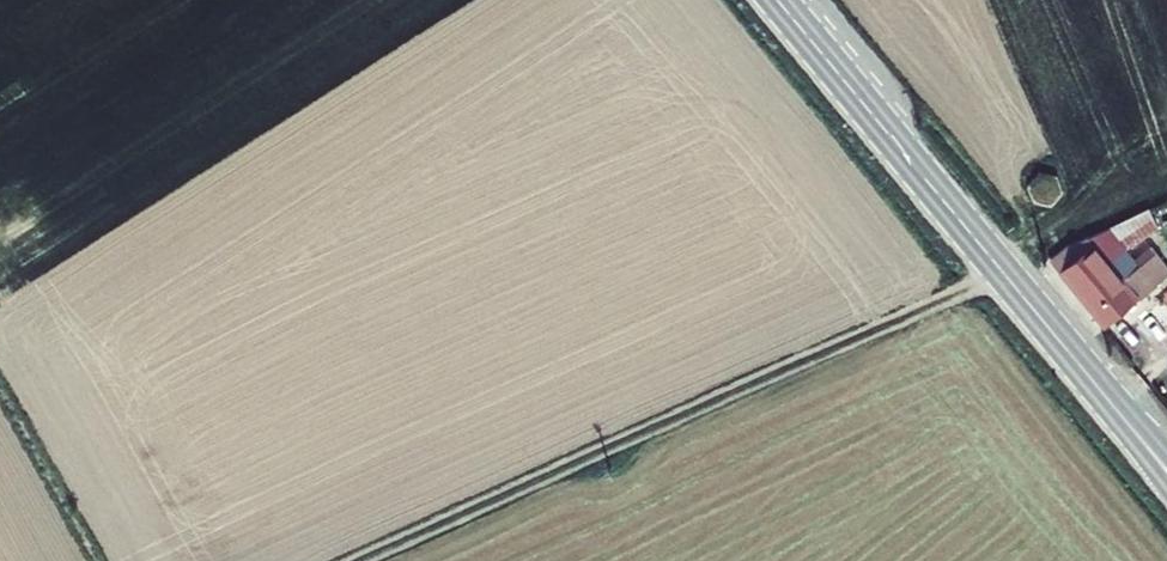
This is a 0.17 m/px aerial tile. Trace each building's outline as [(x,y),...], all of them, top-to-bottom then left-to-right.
[(1030,194),(1033,203),(1041,205),(1050,206),(1056,200),(1062,193),(1059,184),(1057,176),(1048,174),(1039,172),(1033,179),(1027,186),(1030,194)] [(1062,258),(1049,271),(1103,335),(1150,296),(1135,278),(1118,292),(1097,264),(1106,255),(1098,243),(1062,258)]
